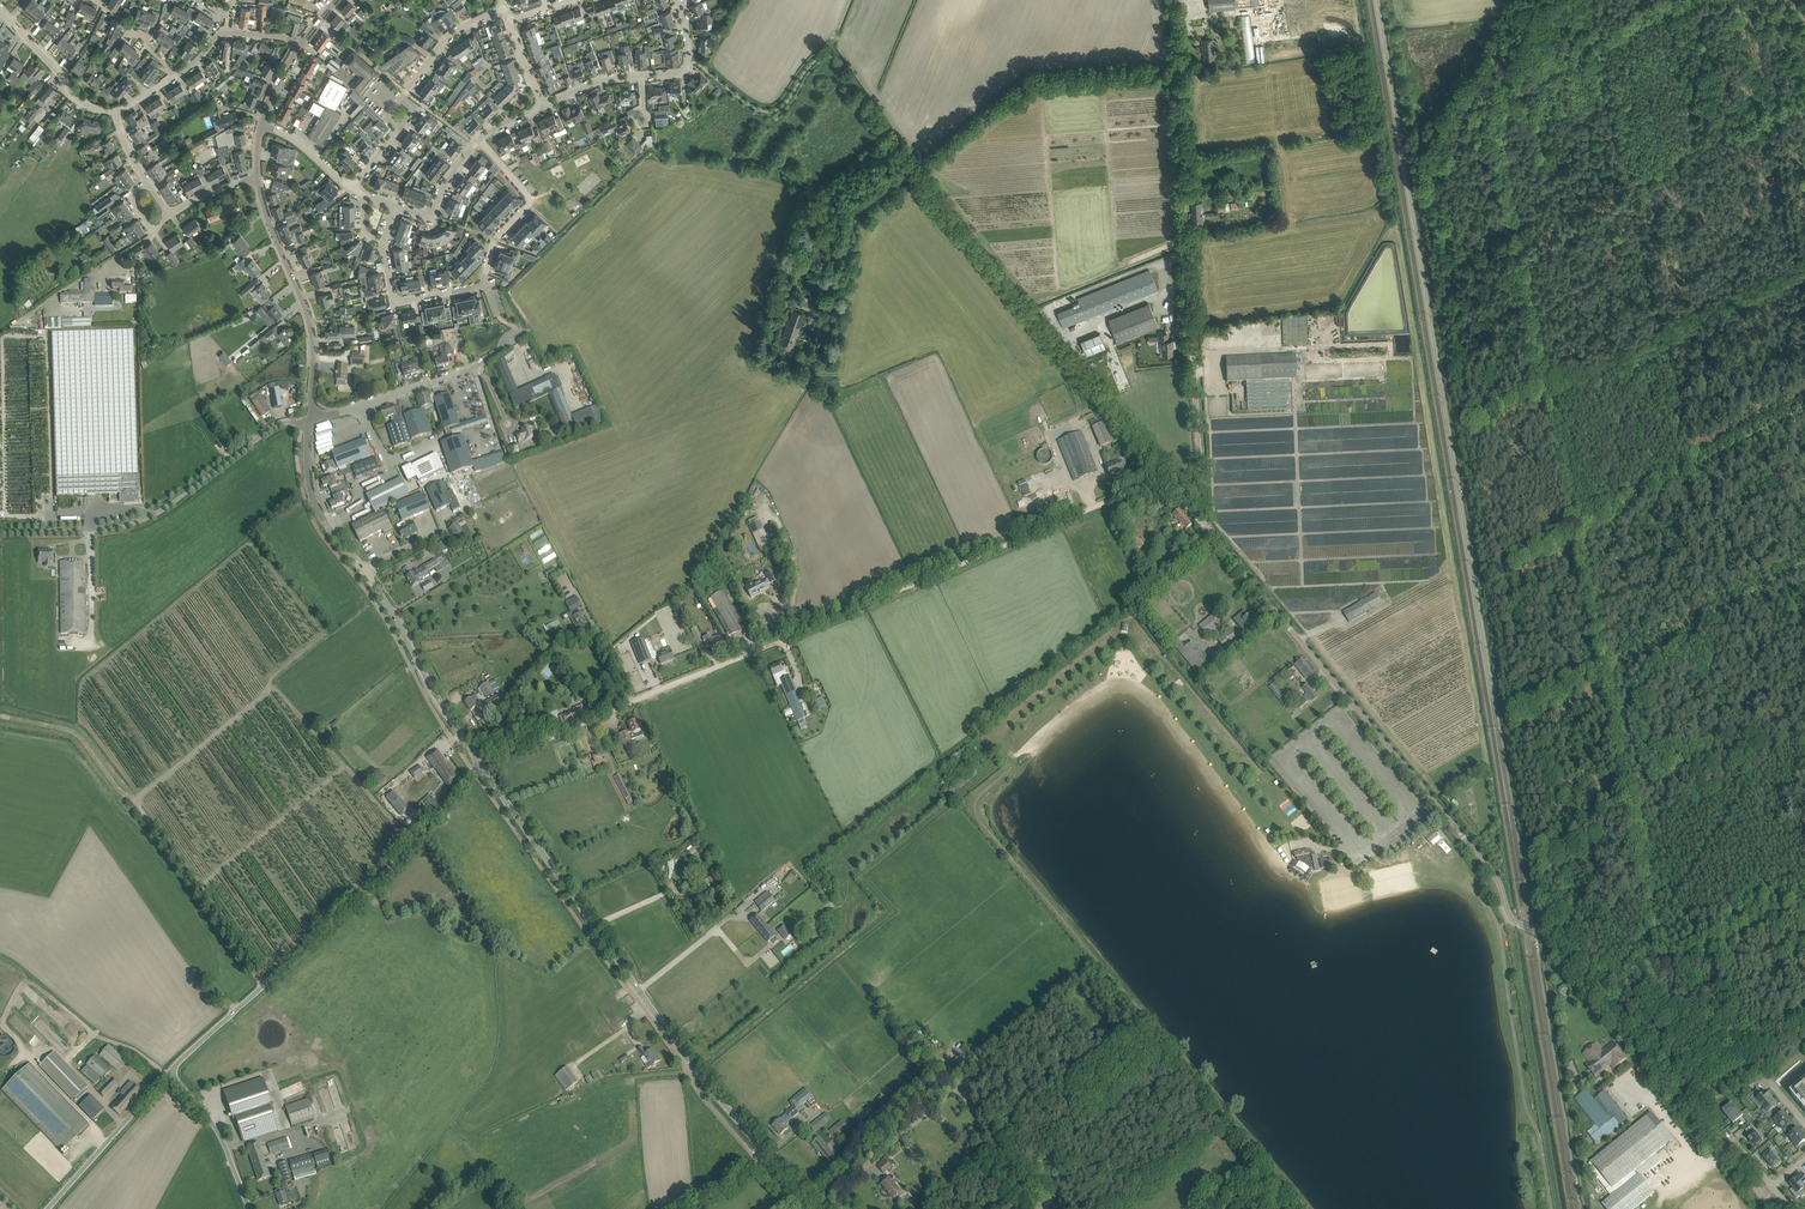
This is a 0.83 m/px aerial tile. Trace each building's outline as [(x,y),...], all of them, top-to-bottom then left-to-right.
[(30,15),(31,15),(37,7),(33,3),(35,0),(34,0),(31,0),(30,1),(27,4),(24,9),(30,15)] [(114,0),(111,0),(107,6),(115,11),(120,3),(114,0)] [(450,4),(451,3),(453,6),(458,13),(466,8),(461,1),(460,1),(460,0),(447,0),(450,4)] [(519,6),(523,4),(523,6),(522,6),(524,11),(541,5),(540,0),(539,0),(528,4),(528,3),(527,0),(517,0),(519,6)] [(608,1),(612,14),(619,12),(619,10),(618,8),(615,0),(609,0),(608,1)] [(618,8),(619,10),(625,7),(623,0),(615,0),(618,8)] [(625,7),(632,5),(635,13),(639,12),(634,0),(623,0),(625,7)] [(648,15),(657,12),(656,9),(658,8),(668,4),(667,0),(661,0),(654,2),(654,3),(653,3),(654,8),(646,11),(648,15)] [(1209,11),(1235,8),(1235,0),(1208,0),(1209,11)] [(608,1),(601,3),(604,13),(606,17),(612,14),(608,1)] [(85,14),(89,5),(82,2),(78,11),(85,14)] [(346,17),(350,21),(355,15),(352,12),(355,8),(349,2),(341,10),(347,16),(346,17)] [(691,6),(694,15),(705,11),(702,2),(691,6)] [(31,15),(30,15),(29,16),(36,21),(37,20),(45,10),(48,12),(51,8),(53,6),(50,3),(46,8),(40,3),(37,7),(31,15)] [(594,6),(594,5),(593,3),(586,6),(590,16),(597,14),(597,16),(598,16),(594,6)] [(601,3),(594,5),(594,6),(598,16),(604,13),(601,3)] [(142,9),(143,7),(136,4),(133,12),(137,13),(135,19),(143,22),(147,11),(142,9)] [(170,12),(176,16),(181,8),(175,4),(170,12)] [(96,9),(89,5),(85,14),(83,18),(90,21),(91,21),(96,9)] [(258,20),(265,20),(266,5),(259,5),(258,20)] [(440,9),(436,12),(437,14),(438,14),(446,25),(447,24),(447,25),(452,21),(449,17),(452,15),(453,14),(449,8),(448,6),(445,8),(447,10),(446,12),(444,10),(440,9)] [(176,16),(176,17),(185,22),(188,18),(189,19),(195,10),(191,7),(188,12),(181,8),(176,16)] [(241,8),(240,17),(248,18),(249,14),(254,15),(255,8),(250,7),(250,9),(241,8)] [(395,11),(402,15),(405,11),(398,7),(395,11)] [(580,8),(573,10),(577,21),(584,18),(580,8)] [(428,19),(423,23),(427,26),(430,28),(432,26),(434,29),(437,26),(440,30),(445,26),(446,25),(438,14),(437,14),(436,12),(433,9),(430,12),(435,19),(431,23),(428,19)] [(65,18),(65,19),(67,20),(69,21),(73,12),(69,10),(65,18)] [(154,19),(157,20),(159,13),(152,10),(152,12),(147,11),(143,22),(152,25),(154,19)] [(573,10),(567,13),(570,22),(572,27),(578,25),(577,21),(573,10)] [(201,23),(206,15),(199,11),(192,21),(199,25),(200,25),(201,23)] [(664,21),(673,18),(670,11),(661,14),(658,15),(657,12),(648,15),(649,20),(657,17),(659,22),(661,22),(664,21)] [(567,13),(561,15),(565,25),(565,24),(570,22),(567,13)] [(1241,13),(1245,63),(1254,62),(1250,13),(1241,13)] [(299,22),(301,18),(300,18),(288,14),(286,19),(290,21),(287,28),(284,27),(283,32),(295,36),(300,23),(299,22)] [(703,14),(703,22),(696,22),(697,31),(708,30),(708,21),(711,21),(711,14),(703,14)] [(213,20),(206,15),(201,23),(200,25),(207,29),(213,20)] [(349,30),(351,27),(337,15),(330,23),(337,29),(341,24),(349,30)] [(565,25),(561,15),(554,17),(558,28),(565,25)] [(41,27),(48,32),(54,25),(50,22),(53,18),(50,16),(47,19),(41,27)] [(248,18),(240,17),(238,26),(251,28),(252,24),(247,23),(248,18)] [(673,18),(664,21),(661,22),(662,26),(665,25),(666,28),(677,24),(676,21),(675,22),(673,18)] [(109,21),(107,25),(108,25),(108,26),(118,31),(122,23),(113,19),(111,22),(109,21)] [(422,22),(420,27),(428,32),(430,28),(423,23),(422,22)] [(488,25),(492,35),(502,31),(499,24),(500,25),(497,26),(497,25),(496,25),(496,22),(488,25)] [(105,30),(107,31),(106,34),(115,38),(118,31),(109,26),(108,26),(108,25),(102,23),(100,27),(103,28),(103,29),(103,30),(104,30),(105,30)] [(54,25),(48,32),(54,37),(60,30),(63,26),(60,24),(57,27),(54,25)] [(349,31),(354,35),(360,29),(354,25),(349,31)] [(522,29),(525,36),(535,33),(533,27),(526,29),(525,28),(525,29),(523,30),(523,29),(523,28),(522,29)] [(474,32),(474,34),(477,40),(479,39),(482,39),(481,36),(479,30),(474,32)] [(156,36),(155,38),(162,43),(167,35),(162,32),(160,31),(156,36)] [(423,32),(416,42),(420,45),(425,48),(429,43),(430,41),(429,40),(432,37),(427,33),(426,32),(424,31),(423,32)] [(492,35),(494,40),(504,37),(502,31),(492,35)] [(674,46),(673,41),(677,40),(676,34),(672,35),(672,31),(664,32),(655,33),(655,37),(659,37),(660,41),(661,41),(662,47),(674,46)] [(324,32),(318,40),(328,48),(334,39),(324,32)] [(397,39),(407,41),(412,45),(415,40),(410,36),(398,33),(397,39)] [(537,39),(535,33),(525,36),(527,42),(537,39)] [(57,45),(64,51),(69,43),(66,40),(69,37),(66,34),(63,38),(57,45)] [(476,49),(479,47),(477,40),(474,34),(469,37),(464,41),(470,50),(474,47),(476,49)] [(710,34),(701,35),(702,43),(698,44),(699,47),(698,47),(699,52),(709,51),(708,41),(711,41),(710,34)] [(167,35),(162,43),(169,47),(174,39),(167,35)] [(380,52),(382,54),(395,39),(392,37),(380,52)] [(494,40),(496,46),(506,43),(504,37),(494,40)] [(73,46),(69,43),(64,51),(70,56),(73,52),(75,54),(83,44),(86,41),(84,39),(81,43),(79,41),(75,47),(73,46)] [(339,39),(336,43),(337,45),(336,46),(341,51),(342,49),(346,45),(339,39)] [(537,39),(527,42),(529,48),(539,44),(537,39)] [(1202,40),(1202,50),(1203,50),(1204,60),(1214,59),(1212,39),(1202,40)] [(189,40),(184,47),(192,52),(197,45),(189,40)] [(218,58),(226,59),(228,42),(221,40),(218,58)] [(248,49),(250,46),(245,45),(246,42),(234,40),(233,47),(239,48),(241,54),(245,54),(248,50),(248,49)] [(253,40),(250,46),(248,49),(252,51),(257,43),(253,40)] [(325,49),(329,52),(331,49),(328,48),(318,40),(313,46),(322,53),(325,49)] [(368,45),(375,50),(378,47),(371,41),(368,45)] [(464,41),(459,45),(467,56),(472,53),(470,50),(464,41)] [(80,53),(83,56),(92,45),(89,42),(80,53)] [(125,55),(126,55),(132,48),(125,42),(118,51),(121,53),(122,52),(125,55)] [(264,52),(267,54),(266,55),(273,58),(275,54),(274,53),(277,47),(278,48),(278,47),(272,44),(271,46),(270,47),(261,42),(258,49),(264,52)] [(5,62),(7,60),(10,55),(6,52),(8,47),(3,44),(3,45),(0,43),(0,70),(5,62)] [(100,51),(103,53),(109,46),(106,43),(100,51)] [(449,52),(456,58),(458,56),(462,60),(467,56),(459,45),(457,43),(454,46),(455,47),(449,52)] [(496,46),(498,52),(508,49),(506,43),(496,46)] [(377,65),(376,65),(384,72),(386,69),(392,74),(394,71),(396,73),(401,67),(403,68),(408,62),(410,63),(415,57),(417,58),(420,54),(416,50),(409,44),(381,64),(377,61),(375,63),(377,65)] [(529,48),(531,54),(541,50),(539,44),(529,48)] [(558,44),(552,47),(555,56),(559,55),(562,54),(561,50),(560,46),(562,46),(561,44),(558,45),(558,44)] [(632,61),(629,45),(621,47),(622,54),(618,55),(620,60),(619,60),(619,62),(620,62),(621,67),(623,66),(624,68),(629,66),(628,62),(632,61)] [(650,57),(650,52),(649,45),(645,45),(645,51),(636,52),(637,62),(638,62),(638,67),(647,66),(646,57),(650,57)] [(192,52),(184,47),(180,54),(188,59),(192,52)] [(127,60),(134,65),(140,58),(136,56),(138,53),(132,48),(126,55),(129,58),(127,60)] [(508,49),(498,52),(500,58),(510,55),(508,49)] [(666,65),(668,65),(670,65),(670,66),(673,66),(673,65),(680,64),(678,53),(676,53),(676,49),(666,50),(667,59),(665,59),(664,60),(665,64),(666,65)] [(541,50),(531,54),(533,60),(535,59),(536,62),(545,59),(548,58),(549,58),(548,53),(543,55),(542,50),(541,50)] [(601,68),(599,65),(593,50),(591,51),(588,57),(589,60),(586,62),(590,73),(597,71),(596,70),(601,68)] [(601,58),(603,63),(605,69),(612,67),(610,60),(614,59),(612,53),(611,50),(604,52),(605,57),(601,58)] [(378,72),(353,51),(340,66),(335,73),(360,94),(360,93),(376,74),(378,75),(377,75),(378,76),(378,75),(379,73),(378,72)] [(305,64),(314,69),(317,62),(321,65),(323,62),(317,56),(316,58),(312,55),(310,59),(308,58),(305,64)] [(14,57),(9,65),(15,69),(12,73),(11,73),(8,78),(11,79),(9,83),(13,86),(15,83),(19,78),(15,76),(23,64),(14,57)] [(138,64),(142,67),(147,60),(144,57),(138,64)] [(343,61),(337,57),(334,61),(340,65),(343,61)] [(446,57),(441,64),(448,70),(449,70),(452,73),(456,67),(459,69),(462,66),(460,64),(454,58),(452,61),(446,57)] [(84,61),(83,61),(80,58),(72,68),(80,74),(86,66),(82,63),(84,61)] [(331,58),(326,65),(335,73),(340,66),(340,65),(334,61),(331,58)] [(545,59),(536,62),(538,67),(536,67),(539,73),(553,67),(548,58),(545,59)] [(152,59),(145,69),(153,75),(158,69),(156,67),(158,64),(152,59)] [(207,73),(212,80),(216,78),(216,72),(218,70),(212,60),(206,64),(210,71),(207,73)] [(501,64),(504,71),(515,67),(512,60),(507,62),(501,64)] [(261,72),(263,73),(268,77),(273,68),(266,64),(262,61),(260,65),(264,67),(261,72)] [(579,66),(575,67),(570,63),(567,64),(571,74),(575,72),(577,78),(584,75),(582,70),(585,69),(582,61),(580,62),(579,66)] [(479,62),(474,66),(478,71),(483,67),(481,64),(479,62)] [(24,71),(30,76),(33,73),(37,77),(44,70),(38,64),(35,67),(31,64),(24,71)] [(301,76),(305,78),(308,73),(311,75),(314,69),(305,64),(302,70),(304,71),(301,76)] [(441,64),(435,72),(436,73),(441,76),(439,78),(444,82),(446,83),(449,79),(453,73),(448,70),(441,64)] [(102,73),(101,73),(97,78),(92,74),(95,70),(90,66),(85,71),(90,75),(89,77),(88,78),(86,81),(95,88),(100,82),(102,83),(107,77),(102,73)] [(125,75),(127,72),(120,66),(117,70),(123,74),(124,76),(125,75)] [(127,71),(130,74),(133,70),(135,69),(131,66),(127,71)] [(504,71),(506,77),(517,74),(515,67),(504,71)] [(552,75),(554,74),(555,74),(553,67),(539,73),(542,80),(552,75)] [(249,76),(250,72),(240,68),(239,71),(243,72),(243,74),(249,76)] [(153,75),(145,69),(139,76),(148,82),(153,75)] [(133,70),(130,74),(132,75),(136,78),(139,75),(133,70)] [(200,71),(193,76),(197,83),(202,80),(204,83),(207,81),(205,78),(204,76),(200,71)] [(506,77),(508,84),(518,86),(517,82),(519,81),(517,74),(506,77)] [(552,75),(542,80),(545,86),(555,82),(554,79),(556,78),(554,74),(552,75)] [(690,84),(689,86),(695,91),(699,86),(701,88),(708,81),(701,74),(695,80),(693,78),(688,82),(690,84)] [(215,87),(218,90),(235,76),(231,75),(215,87)] [(127,76),(120,84),(126,90),(129,92),(135,84),(127,76)] [(197,83),(193,76),(186,80),(191,87),(193,91),(196,89),(194,85),(197,83)] [(254,84),(258,85),(261,87),(262,86),(266,87),(267,83),(250,76),(248,81),(250,82),(254,84)] [(301,91),(304,85),(302,84),(305,78),(301,76),(298,82),(296,81),(292,87),(301,91)] [(348,87),(329,77),(323,89),(321,92),(317,100),(313,98),(307,107),(317,112),(316,113),(321,116),(308,137),(321,145),(341,113),(335,110),(348,87)] [(427,83),(435,90),(436,89),(438,92),(445,84),(438,79),(436,82),(431,78),(427,83)] [(28,88),(31,91),(38,82),(35,80),(31,84),(28,88)] [(453,90),(457,93),(465,83),(461,80),(453,90)] [(471,80),(465,88),(468,92),(475,84),(471,80)] [(555,82),(545,86),(548,94),(549,93),(548,93),(548,92),(550,91),(550,92),(550,93),(557,90),(556,88),(560,87),(557,81),(555,82)] [(28,95),(32,98),(38,90),(42,85),(38,82),(31,91),(28,95)] [(124,92),(126,90),(120,84),(118,83),(113,89),(110,86),(108,87),(106,89),(102,85),(99,89),(106,95),(109,92),(118,99),(124,92)] [(427,83),(423,88),(432,94),(435,90),(427,83)] [(180,84),(173,89),(178,96),(182,93),(184,97),(187,95),(185,91),(180,84)] [(250,94),(249,94),(246,103),(254,106),(258,94),(262,96),(266,87),(262,86),(261,87),(258,85),(254,84),(250,94)] [(508,84),(504,88),(512,97),(517,91),(515,89),(518,86),(508,84)] [(671,87),(667,87),(669,100),(672,100),(672,96),(679,95),(679,100),(686,99),(685,92),(682,93),(681,84),(671,85),(671,87)] [(43,88),(40,92),(42,94),(43,93),(44,94),(44,93),(48,95),(49,93),(52,96),(53,95),(57,90),(49,85),(46,89),(45,90),(43,88)] [(301,91),(292,87),(289,92),(291,94),(288,99),(293,102),(296,96),(298,97),(298,96),(303,99),(306,94),(301,91)] [(666,88),(661,88),(661,87),(655,88),(654,87),(649,87),(649,92),(648,92),(649,99),(658,99),(658,102),(667,102),(666,94),(666,88)] [(435,97),(432,94),(423,88),(419,93),(426,98),(422,102),(429,107),(432,102),(431,102),(435,97)] [(465,88),(459,97),(461,99),(463,101),(470,94),(468,92),(465,88)] [(504,88),(498,93),(507,102),(512,97),(504,88)] [(173,89),(166,93),(169,98),(170,100),(171,100),(173,104),(176,102),(180,99),(178,96),(173,89)] [(209,93),(213,99),(219,95),(215,89),(209,93)] [(621,94),(620,94),(620,101),(631,100),(631,104),(636,103),(635,92),(631,92),(631,90),(627,91),(627,89),(621,90),(621,94)] [(191,96),(196,102),(203,98),(197,90),(191,93),(192,95),(191,96)] [(36,104),(32,109),(37,113),(45,103),(46,103),(52,96),(49,93),(48,95),(44,93),(44,94),(43,93),(42,94),(39,98),(35,103),(36,104)] [(507,102),(498,93),(493,99),(501,107),(507,102)] [(603,104),(612,100),(609,94),(600,98),(598,94),(589,98),(592,105),(594,110),(604,106),(603,104)] [(18,103),(22,106),(27,100),(23,97),(18,103)] [(160,97),(152,102),(157,109),(161,106),(164,110),(167,108),(165,104),(160,97)] [(488,97),(480,104),(492,116),(497,111),(495,110),(491,106),(494,103),(488,97)] [(290,107),(293,102),(288,99),(285,105),(283,104),(280,110),(288,114),(292,108),(290,107)] [(157,109),(152,102),(145,107),(150,114),(152,118),(155,116),(156,117),(161,114),(157,109)] [(480,104),(473,111),(479,118),(482,115),(486,119),(487,121),(492,116),(480,104)] [(172,108),(177,116),(180,114),(175,106),(172,108)] [(563,113),(565,118),(567,123),(573,120),(574,122),(582,118),(581,117),(584,115),(580,106),(570,110),(569,106),(562,109),(564,113),(563,113)] [(29,112),(25,118),(30,122),(37,113),(32,109),(29,112)] [(58,117),(55,121),(58,123),(61,119),(68,124),(73,118),(63,110),(58,117)] [(125,117),(130,125),(136,121),(133,116),(137,114),(135,110),(125,117)] [(288,114),(280,110),(277,116),(279,116),(277,120),(285,124),(287,120),(286,119),(288,114)] [(656,117),(656,124),(668,123),(668,116),(669,116),(669,117),(675,121),(679,116),(669,110),(659,111),(661,111),(661,116),(655,117),(656,117)] [(470,116),(467,120),(477,130),(482,126),(481,124),(477,120),(479,118),(473,111),(469,115),(470,116)] [(142,112),(138,115),(141,118),(143,121),(147,118),(142,112)] [(216,120),(220,128),(238,120),(235,112),(216,120)] [(384,133),(387,130),(387,129),(387,128),(387,127),(379,120),(381,117),(378,114),(373,120),(376,123),(372,126),(375,129),(373,132),(371,131),(368,134),(371,137),(374,133),(379,137),(381,135),(382,135),(383,135),(383,134),(384,134),(384,133)] [(418,121),(427,128),(432,132),(433,128),(438,122),(430,117),(431,118),(429,121),(422,115),(418,121)] [(554,115),(547,118),(551,129),(555,127),(556,129),(558,131),(564,128),(560,119),(556,120),(554,115)] [(81,130),(89,132),(89,130),(100,132),(102,122),(84,118),(81,130)] [(140,123),(142,126),(143,126),(149,122),(147,118),(143,121),(140,123)] [(551,129),(547,118),(540,121),(542,126),(538,127),(542,138),(548,135),(549,133),(548,130),(551,129)] [(457,122),(453,125),(464,134),(468,130),(471,134),(472,135),(477,130),(467,120),(463,123),(461,123),(460,122),(457,122)] [(155,121),(150,124),(156,132),(160,129),(155,121)] [(427,128),(418,121),(414,126),(423,133),(427,128)] [(594,135),(592,131),(588,121),(582,123),(586,133),(587,133),(589,137),(590,136),(591,138),(595,137),(594,135)] [(609,124),(601,128),(604,133),(611,130),(615,129),(619,138),(621,137),(626,134),(626,133),(630,131),(626,122),(620,125),(619,124),(618,125),(616,121),(609,124)] [(22,123),(18,127),(23,131),(27,127),(22,123)] [(229,127),(218,133),(215,135),(217,146),(227,144),(227,146),(237,144),(246,142),(242,125),(229,127)] [(531,125),(525,127),(529,138),(533,136),(535,141),(541,138),(539,134),(537,128),(533,130),(531,126),(531,125)] [(39,126),(29,137),(30,138),(34,141),(38,136),(43,129),(39,126)] [(54,146),(58,149),(71,132),(65,127),(56,140),(57,141),(54,146)] [(131,134),(130,135),(133,139),(134,138),(136,141),(137,140),(139,143),(141,141),(149,136),(145,130),(143,132),(140,127),(136,130),(131,134)] [(521,136),(517,138),(521,145),(522,147),(527,144),(531,142),(529,138),(525,127),(519,130),(519,131),(521,136)] [(212,131),(203,136),(205,140),(214,135),(212,131)] [(361,136),(359,138),(362,142),(357,147),(365,154),(369,149),(371,146),(370,145),(373,142),(361,131),(360,132),(361,136)] [(450,140),(448,143),(458,150),(462,145),(456,140),(458,137),(450,131),(447,135),(448,139),(450,140)] [(156,132),(147,138),(149,142),(158,135),(156,132)] [(425,139),(419,135),(417,138),(409,132),(405,138),(414,145),(418,147),(420,143),(421,144),(422,143),(423,142),(425,139)] [(511,134),(505,137),(510,147),(513,145),(515,148),(521,145),(517,138),(514,139),(511,134)] [(625,140),(620,145),(627,151),(630,148),(636,154),(643,147),(642,147),(646,143),(649,146),(653,146),(652,135),(646,135),(647,139),(644,142),(641,145),(633,137),(627,143),(625,140)] [(172,143),(168,137),(161,141),(165,147),(172,143)] [(510,147),(505,137),(498,141),(501,146),(498,148),(501,153),(502,155),(508,152),(506,149),(510,147)] [(414,145),(405,138),(401,143),(410,150),(414,145)] [(106,151),(102,153),(105,157),(112,152),(111,149),(115,147),(110,139),(98,146),(100,149),(103,147),(106,151)] [(543,142),(547,151),(552,149),(548,140),(543,142)] [(149,145),(147,142),(137,149),(141,155),(149,150),(147,147),(149,145)] [(94,143),(86,148),(87,150),(89,153),(97,148),(94,143)] [(458,150),(448,143),(444,149),(453,156),(458,150)] [(573,144),(577,151),(581,149),(580,146),(577,145),(576,143),(573,144)] [(273,144),(271,154),(284,156),(283,161),(294,163),(295,158),(292,158),(293,151),(288,150),(288,147),(273,144)] [(215,148),(219,157),(222,155),(220,151),(227,150),(226,146),(215,148)] [(145,161),(157,153),(153,147),(149,150),(141,155),(145,161)] [(342,165),(347,170),(354,162),(349,157),(351,155),(346,150),(342,154),(344,157),(341,160),(344,162),(342,165)] [(396,150),(392,155),(405,165),(408,160),(410,161),(412,157),(409,154),(407,158),(405,157),(400,152),(396,150)] [(232,162),(236,161),(244,159),(243,151),(234,152),(230,153),(232,162)] [(438,156),(434,162),(443,169),(448,163),(448,162),(447,163),(445,161),(447,158),(439,151),(437,155),(438,156)] [(122,162),(117,154),(109,158),(103,162),(106,166),(108,165),(110,169),(104,173),(106,176),(114,171),(112,168),(122,162)] [(147,169),(151,175),(159,170),(162,168),(159,164),(168,159),(165,155),(158,158),(157,159),(158,162),(155,164),(147,169)] [(219,168),(215,171),(219,179),(219,178),(220,180),(224,178),(223,176),(227,174),(222,165),(226,163),(223,156),(222,155),(219,157),(217,158),(220,163),(217,165),(219,168)] [(405,165),(392,155),(388,160),(393,164),(396,166),(393,169),(399,174),(403,169),(402,168),(405,165)] [(244,159),(236,161),(237,166),(233,167),(234,170),(238,170),(246,168),(244,159)] [(477,159),(473,165),(482,172),(486,166),(491,170),(495,165),(493,163),(489,160),(488,160),(485,165),(482,163),(477,159)] [(294,163),(283,161),(282,165),(273,163),(271,173),(286,176),(287,172),(285,171),(286,166),(293,168),(294,163)] [(434,162),(430,168),(439,175),(443,169),(434,162)] [(204,167),(200,169),(203,175),(204,177),(207,175),(211,183),(219,179),(215,171),(210,173),(206,165),(203,167),(204,167)] [(482,172),(473,165),(469,170),(474,174),(478,177),(482,172)] [(196,178),(192,181),(196,188),(203,184),(199,177),(203,175),(200,169),(199,170),(198,167),(195,168),(191,170),(196,178)] [(159,170),(151,175),(155,181),(166,174),(166,173),(162,168),(159,170)] [(166,173),(166,174),(167,174),(169,177),(166,179),(166,180),(174,175),(177,173),(174,168),(166,173)] [(439,175),(430,168),(426,173),(423,171),(420,175),(427,180),(429,177),(434,180),(434,181),(439,175)] [(130,175),(125,169),(114,177),(119,183),(130,175)] [(382,190),(385,179),(378,177),(379,174),(377,173),(374,179),(377,180),(374,188),(381,191),(382,190)] [(119,183),(117,185),(118,185),(120,188),(122,187),(123,190),(135,181),(130,175),(119,183)] [(174,175),(166,180),(168,182),(160,188),(165,195),(171,191),(169,186),(172,184),(171,182),(177,179),(175,176),(174,175)] [(464,177),(460,182),(469,189),(473,192),(477,187),(464,177)] [(196,188),(192,181),(188,183),(186,179),(182,182),(185,187),(188,193),(196,188)] [(382,190),(388,193),(392,182),(385,179),(382,190)] [(275,188),(273,187),(271,193),(268,194),(270,204),(276,202),(286,199),(285,196),(283,195),(281,190),(282,188),(288,190),(289,185),(273,180),(272,185),(275,186),(275,188)] [(333,186),(333,185),(328,181),(326,184),(325,183),(318,188),(321,192),(321,193),(328,200),(331,197),(332,198),(338,193),(335,189),(336,188),(335,187),(333,186)] [(392,182),(388,193),(395,195),(399,184),(392,182)] [(464,194),(461,197),(466,200),(467,200),(469,198),(465,194),(469,189),(460,182),(455,188),(464,194)] [(412,189),(408,200),(415,202),(420,189),(413,186),(412,189)] [(401,197),(408,200),(412,189),(406,187),(405,187),(402,197),(401,197)] [(1199,188),(1200,197),(1218,196),(1218,187),(1199,188)] [(1235,196),(1234,187),(1223,188),(1224,196),(1235,196)] [(303,191),(306,196),(311,192),(308,188),(303,191)] [(518,199),(507,188),(502,193),(503,194),(513,203),(514,204),(518,199)] [(171,191),(165,195),(170,203),(180,195),(184,193),(182,189),(178,192),(174,195),(171,191)] [(420,189),(415,202),(422,205),(423,204),(422,204),(423,203),(425,198),(428,199),(431,193),(420,189)] [(448,203),(448,204),(457,208),(460,209),(462,204),(467,205),(469,201),(455,194),(453,200),(449,198),(448,202),(448,203)] [(511,206),(513,203),(503,194),(499,199),(500,200),(508,208),(511,206)] [(114,201),(110,196),(95,206),(99,211),(107,206),(114,201)] [(115,216),(128,208),(123,200),(116,205),(113,207),(115,210),(113,211),(116,215),(115,216)] [(205,211),(209,222),(231,214),(231,212),(240,209),(237,200),(205,211)] [(315,207),(319,212),(329,205),(325,200),(315,207)] [(496,204),(504,212),(508,208),(500,200),(498,201),(496,204)] [(343,201),(344,212),(355,212),(355,211),(354,211),(354,210),(355,210),(355,205),(351,205),(350,201),(343,201)] [(489,207),(491,209),(499,217),(504,212),(496,204),(494,202),(489,207)] [(1192,203),(1193,230),(1203,230),(1202,215),(1201,215),(1200,203),(1192,203)] [(457,208),(448,204),(447,206),(446,206),(445,210),(452,213),(451,216),(455,218),(457,219),(461,209),(460,209),(457,208)] [(272,208),(275,219),(284,216),(280,205),(272,208)] [(96,213),(98,217),(109,210),(107,206),(99,211),(96,213)] [(303,209),(307,214),(312,210),(308,206),(303,209)] [(128,208),(115,216),(118,220),(120,219),(122,222),(126,219),(126,220),(133,215),(128,208)] [(498,219),(499,217),(491,209),(487,214),(495,222),(498,219)] [(294,216),(292,210),(284,212),(286,219),(294,216)] [(482,218),(491,226),(495,222),(487,214),(482,218)] [(531,220),(532,219),(540,228),(542,230),(547,225),(536,214),(531,219),(531,220)] [(398,225),(409,229),(411,224),(412,224),(413,220),(408,218),(406,221),(401,219),(399,223),(400,223),(399,225),(398,225)] [(482,218),(477,223),(487,232),(491,227),(491,226),(482,218)] [(184,228),(189,235),(200,227),(195,219),(190,222),(191,224),(188,226),(184,228)] [(326,219),(322,219),(319,219),(318,219),(321,224),(321,226),(323,226),(323,229),(327,229),(327,226),(327,219),(326,219)] [(344,219),(340,219),(340,225),(340,228),(348,228),(348,225),(355,225),(355,221),(354,221),(354,219),(355,219),(344,219)] [(536,233),(540,228),(532,219),(531,220),(527,224),(527,225),(534,231),(536,233)] [(123,228),(127,234),(140,225),(136,220),(123,228)] [(83,221),(75,228),(82,236),(90,229),(83,221)] [(109,229),(112,233),(122,226),(120,222),(109,229)] [(521,227),(529,236),(534,231),(527,225),(527,224),(526,222),(523,225),(521,227)] [(278,227),(281,235),(285,233),(286,237),(288,236),(289,237),(290,237),(290,235),(291,235),(291,236),(294,234),(302,231),(300,225),(293,228),(289,230),(286,224),(278,227)] [(140,225),(127,234),(123,237),(128,244),(134,240),(133,239),(144,231),(140,225)] [(396,232),(406,236),(409,229),(398,225),(399,226),(399,227),(398,227),(396,232)] [(529,236),(521,227),(516,232),(525,240),(529,236)] [(442,231),(451,238),(454,235),(461,237),(463,233),(445,228),(443,231),(442,231)] [(285,233),(281,235),(285,244),(293,241),(294,243),(305,239),(302,231),(294,234),(291,236),(291,235),(290,235),(290,237),(289,237),(288,236),(286,237),(285,233)] [(438,234),(444,244),(445,244),(449,241),(454,245),(457,242),(451,238),(442,231),(442,232),(438,234)] [(341,248),(350,243),(351,242),(349,239),(349,237),(352,237),(352,232),(340,232),(340,240),(341,240),(341,248)] [(406,236),(396,232),(397,232),(396,234),(395,234),(394,238),(399,240),(397,244),(409,245),(410,243),(407,242),(409,237),(406,236)] [(525,240),(516,232),(512,237),(520,245),(525,240)] [(427,253),(427,247),(427,236),(423,234),(422,233),(418,244),(423,246),(423,253),(427,253)] [(177,235),(172,239),(171,238),(166,242),(172,251),(183,243),(177,234),(177,235)] [(433,236),(436,247),(441,245),(445,251),(448,249),(445,244),(444,244),(438,234),(438,235),(433,236)] [(239,236),(240,236),(232,242),(241,253),(249,246),(245,242),(245,243),(239,236)] [(427,247),(432,247),(434,254),(438,253),(436,247),(433,236),(428,236),(427,236),(427,247)] [(107,248),(112,245),(106,237),(102,240),(107,248)] [(186,240),(191,247),(195,245),(190,237),(186,240)] [(220,246),(216,249),(218,252),(223,250),(222,248),(223,249),(231,242),(228,239),(220,246)] [(484,248),(475,239),(471,244),(479,253),(484,248)] [(143,252),(149,260),(160,252),(152,241),(144,246),(146,250),(143,252)] [(347,250),(350,254),(353,252),(358,254),(362,243),(361,243),(360,241),(353,245),(352,245),(351,245),(350,243),(341,248),(336,250),(337,253),(339,252),(340,250),(344,252),(347,250)] [(409,247),(409,245),(397,244),(397,249),(392,250),(393,254),(394,254),(394,256),(393,256),(404,254),(403,248),(409,247)] [(471,244),(466,249),(469,252),(475,257),(479,253),(471,244)] [(373,252),(375,248),(368,245),(367,250),(363,248),(360,256),(360,258),(367,261),(368,258),(372,260),(375,253),(373,252)] [(136,255),(138,258),(140,256),(139,254),(143,250),(140,246),(134,250),(137,254),(136,255)] [(304,253),(298,256),(303,267),(311,263),(306,253),(308,252),(306,248),(302,249),(304,253)] [(498,257),(497,260),(511,265),(513,259),(515,260),(518,252),(511,249),(509,255),(500,251),(499,254),(499,253),(497,256),(498,257)] [(89,251),(78,257),(82,263),(92,258),(89,251)] [(171,251),(167,254),(174,265),(174,266),(179,262),(171,251)] [(469,252),(465,257),(473,265),(478,260),(475,257),(469,252)] [(174,265),(167,254),(164,256),(167,259),(168,260),(166,261),(167,263),(168,262),(171,267),(174,265)] [(394,263),(395,263),(406,261),(404,254),(393,256),(394,256),(395,258),(394,258),(394,259),(393,260),(394,263)] [(471,267),(473,265),(465,257),(460,261),(469,270),(471,267)] [(243,258),(237,263),(243,270),(245,268),(252,276),(259,271),(255,265),(256,265),(252,260),(248,263),(243,258)] [(495,263),(494,267),(494,268),(502,271),(500,277),(508,280),(511,271),(509,270),(510,267),(511,265),(497,260),(496,263),(495,263)] [(406,261),(395,263),(396,263),(396,265),(395,265),(396,270),(410,267),(409,261),(406,261)] [(460,261),(456,266),(465,274),(467,272),(469,270),(460,261)] [(465,274),(456,266),(451,271),(460,279),(465,274)] [(444,271),(437,273),(440,286),(445,284),(445,283),(447,283),(446,279),(450,278),(448,269),(444,270),(444,271)] [(313,281),(315,287),(325,283),(320,270),(312,274),(314,280),(313,281)] [(1080,304),(1057,313),(1063,328),(1157,290),(1149,270),(1077,299),(1080,304)] [(380,276),(380,273),(365,276),(366,283),(369,283),(382,280),(381,276),(380,276)] [(440,286),(437,273),(430,274),(430,273),(425,274),(427,282),(431,282),(432,286),(434,285),(434,287),(440,286)] [(417,279),(413,280),(415,291),(416,291),(415,289),(417,289),(417,290),(422,289),(421,285),(425,285),(423,274),(416,276),(417,279)] [(408,292),(406,281),(400,282),(399,277),(394,279),(396,289),(401,288),(402,293),(406,292),(406,291),(408,291),(408,292)] [(84,280),(84,285),(74,285),(75,290),(69,290),(69,292),(65,292),(65,294),(60,294),(60,303),(113,301),(112,293),(95,293),(95,280),(84,280)] [(364,288),(365,294),(377,292),(376,289),(382,287),(382,285),(383,284),(382,280),(369,283),(366,283),(365,283),(366,287),(364,288)] [(413,280),(406,281),(408,292),(409,292),(408,291),(410,290),(410,291),(415,290),(415,291),(413,280)] [(112,281),(112,289),(120,289),(120,292),(131,291),(131,285),(124,286),(124,281),(112,281)] [(246,287),(249,290),(256,285),(253,281),(246,287)] [(255,289),(251,292),(260,303),(261,304),(269,298),(267,296),(267,295),(270,292),(262,282),(258,286),(255,288),(255,289)] [(334,290),(335,294),(343,292),(341,283),(332,285),(334,290)] [(327,294),(319,296),(321,307),(324,306),(324,307),(326,308),(328,307),(329,306),(329,305),(330,305),(328,300),(333,299),(332,293),(327,294)] [(366,303),(371,302),(373,309),(386,306),(384,296),(374,298),(373,294),(364,296),(366,303)] [(468,315),(469,315),(470,324),(475,323),(473,310),(481,308),(479,299),(475,299),(475,296),(469,297),(470,298),(465,299),(468,311),(467,311),(468,315)] [(468,311),(465,299),(461,300),(461,298),(456,299),(456,301),(457,307),(452,308),(454,318),(462,316),(461,312),(467,311),(468,311)] [(21,305),(28,310),(32,305),(30,303),(27,301),(26,300),(25,299),(21,304),(21,305)] [(277,310),(278,309),(274,304),(270,308),(265,302),(261,306),(260,306),(257,309),(255,310),(250,315),(249,316),(253,320),(254,322),(255,322),(257,320),(261,317),(262,316),(264,315),(266,316),(269,320),(271,323),(273,320),(274,320),(275,320),(276,319),(280,316),(281,315),(277,310)] [(437,304),(434,305),(437,318),(443,317),(444,320),(452,319),(449,308),(445,309),(443,303),(442,303),(442,302),(437,303),(437,304)] [(437,318),(434,305),(431,306),(431,304),(426,305),(426,307),(425,307),(426,312),(421,313),(423,324),(431,323),(430,319),(437,318)] [(1148,305),(1108,320),(1117,343),(1157,327),(1148,305)] [(403,319),(403,322),(407,321),(408,322),(417,321),(416,315),(415,309),(409,311),(409,312),(401,313),(403,319)] [(805,314),(794,310),(791,319),(789,318),(781,344),(793,348),(805,314)] [(382,316),(384,327),(395,325),(397,337),(403,336),(399,317),(394,318),(393,313),(382,316)] [(1306,315),(1282,316),(1283,325),(1291,325),(1291,327),(1296,327),(1296,331),(1301,331),(1301,332),(1303,332),(1304,336),(1307,336),(1306,315)] [(83,318),(62,318),(62,326),(91,325),(91,317),(83,318)] [(809,327),(816,330),(819,320),(812,318),(809,327)] [(274,334),(276,337),(278,335),(282,340),(279,342),(283,346),(292,338),(287,333),(284,329),(284,328),(280,331),(276,325),(259,339),(264,344),(269,340),(268,338),(274,334)] [(347,336),(354,336),(354,326),(339,326),(340,329),(335,329),(325,329),(325,337),(335,337),(335,338),(347,337),(347,336)] [(134,330),(51,333),(57,496),(109,494),(109,501),(124,501),(124,503),(139,502),(138,493),(134,330)] [(1100,334),(1081,342),(1086,355),(1105,348),(1100,334)] [(1172,346),(1173,346),(1173,341),(1168,341),(1167,334),(1160,334),(1160,342),(1162,342),(1163,355),(1172,354),(1172,346)] [(409,339),(411,345),(417,343),(415,337),(409,339)] [(435,367),(437,367),(438,371),(444,369),(443,366),(445,365),(450,363),(447,355),(452,353),(448,342),(443,344),(445,350),(441,351),(442,355),(441,356),(442,358),(435,360),(435,361),(434,361),(433,363),(433,364),(433,365),(434,366),(435,367)] [(1296,379),(1295,355),(1226,358),(1227,382),(1246,381),(1290,379),(1296,379)] [(351,364),(364,365),(365,357),(352,356),(351,364)] [(503,356),(495,362),(516,408),(549,393),(561,388),(554,374),(547,377),(547,378),(519,391),(503,356)] [(412,375),(409,364),(408,364),(406,357),(402,358),(403,362),(396,365),(399,374),(402,373),(403,374),(404,374),(405,377),(408,376),(408,377),(410,378),(411,377),(412,376),(412,375)] [(413,362),(409,364),(412,375),(413,374),(414,375),(415,376),(417,375),(417,374),(417,373),(420,372),(419,369),(420,369),(420,367),(423,366),(420,357),(412,359),(413,362)] [(336,379),(337,379),(337,384),(345,385),(346,380),(347,380),(348,365),(339,364),(338,373),(336,373),(336,374),(337,374),(336,379)] [(1290,379),(1246,381),(1248,412),(1276,411),(1291,410),(1290,387),(1290,379)] [(291,382),(290,398),(297,398),(297,401),(290,401),(289,413),(299,413),(300,402),(301,402),(302,387),(301,387),(301,383),(291,382)] [(270,388),(274,408),(283,406),(279,386),(270,388)] [(551,392),(564,430),(574,427),(571,417),(573,417),(564,388),(551,392)] [(249,397),(251,400),(257,396),(261,393),(259,391),(249,397)] [(419,404),(421,409),(421,410),(425,408),(433,406),(429,393),(418,397),(421,404),(419,404)] [(436,398),(434,398),(435,402),(444,429),(450,427),(460,424),(460,423),(452,399),(450,393),(436,398)] [(259,395),(251,400),(262,416),(269,412),(267,409),(269,408),(259,395)] [(600,404),(574,414),(578,427),(599,419),(598,418),(605,416),(600,404)] [(390,417),(397,415),(393,405),(380,409),(384,418),(390,416),(390,417)] [(421,410),(421,409),(404,414),(412,438),(432,432),(430,426),(429,421),(425,408),(421,410)] [(387,426),(394,447),(411,441),(402,414),(390,417),(393,424),(387,426)] [(1085,422),(1093,447),(1097,446),(1090,425),(1096,423),(1095,419),(1085,422)] [(460,424),(450,427),(452,433),(462,430),(460,424)] [(509,447),(513,457),(524,453),(520,443),(539,436),(535,424),(531,425),(531,426),(520,430),(522,433),(516,435),(518,443),(509,447)] [(318,441),(336,437),(333,425),(315,429),(318,441)] [(1058,441),(1074,480),(1097,471),(1081,431),(1058,441)] [(464,435),(441,442),(442,444),(451,473),(473,466),(475,471),(496,465),(505,461),(502,450),(498,452),(472,460),(464,435)] [(1109,437),(1098,441),(1101,446),(1112,442),(1109,437)] [(332,451),(335,459),(338,468),(371,455),(365,439),(332,451)] [(411,464),(402,468),(408,481),(417,477),(419,480),(444,468),(437,453),(412,465),(411,464)] [(352,466),(356,478),(379,469),(375,458),(369,460),(352,466)] [(338,468),(335,459),(331,460),(331,462),(322,466),(325,473),(338,468)] [(1106,466),(1110,476),(1124,470),(1120,460),(1106,466)] [(327,478),(322,481),(324,486),(329,484),(332,492),(342,488),(340,482),(338,483),(336,479),(335,480),(334,476),(327,478)] [(402,477),(366,494),(374,511),(409,493),(402,477)] [(1017,481),(1021,495),(1028,493),(1025,479),(1017,481)] [(447,480),(427,490),(437,511),(448,506),(449,508),(451,507),(453,512),(461,508),(447,480)] [(748,493),(754,497),(758,488),(752,485),(748,493)] [(335,500),(330,502),(332,508),(337,506),(345,503),(342,495),(344,494),(342,488),(332,492),(335,500)] [(396,504),(403,521),(430,510),(423,493),(396,504)] [(1154,507),(1156,510),(1169,502),(1168,499),(1154,507)] [(347,510),(353,521),(371,511),(365,501),(347,510)] [(113,505),(114,507),(100,509),(102,521),(115,519),(116,519),(122,518),(120,504),(113,505)] [(1184,532),(1187,535),(1191,529),(1189,526),(1192,524),(1179,508),(1172,514),(1176,518),(1176,517),(1186,529),(1184,532)] [(352,525),(360,541),(382,530),(385,535),(394,531),(383,510),(352,525)] [(750,524),(749,524),(761,552),(772,547),(759,519),(758,520),(757,516),(748,520),(750,524)] [(398,529),(401,535),(404,534),(406,538),(418,531),(412,521),(398,529)] [(458,523),(449,529),(456,540),(464,535),(467,539),(473,535),(466,524),(460,528),(458,523)] [(38,549),(39,562),(45,562),(45,566),(50,566),(50,562),(53,562),(53,550),(44,550),(44,549),(38,549)] [(1175,552),(1179,557),(1183,554),(1179,549),(1175,552)] [(439,565),(435,559),(421,567),(422,569),(420,570),(419,569),(406,576),(409,582),(427,571),(435,567),(439,565)] [(60,561),(60,567),(61,633),(86,633),(85,561),(60,561)] [(439,565),(435,567),(439,574),(444,571),(440,564),(439,565)] [(557,573),(556,571),(554,567),(544,572),(548,578),(557,573)] [(427,571),(409,582),(412,587),(424,580),(423,578),(429,575),(427,571)] [(768,587),(767,584),(774,580),(770,572),(762,576),(763,580),(751,586),(755,595),(761,593),(760,592),(768,587)] [(431,580),(422,586),(425,591),(434,585),(431,580)] [(708,599),(729,636),(745,627),(724,590),(708,599)] [(1377,593),(1343,612),(1349,622),(1383,604),(1377,593)] [(574,616),(571,618),(575,627),(578,625),(582,632),(590,627),(581,612),(581,613),(578,607),(582,605),(576,595),(565,602),(570,611),(571,611),(574,616)] [(1207,635),(1220,623),(1225,620),(1217,610),(1198,626),(1207,635)] [(1244,610),(1233,619),(1244,632),(1248,629),(1247,628),(1249,626),(1250,627),(1256,622),(1253,618),(1252,619),(1248,614),(1248,615),(1244,610)] [(690,629),(696,642),(701,640),(696,627),(690,629)] [(1217,639),(1225,648),(1239,636),(1231,627),(1217,639)] [(703,638),(704,642),(707,647),(710,646),(712,651),(720,648),(720,649),(723,648),(722,647),(723,646),(720,638),(713,641),(710,635),(703,638)] [(644,641),(643,638),(631,642),(640,664),(650,659),(651,660),(657,657),(654,652),(654,651),(653,652),(649,641),(649,642),(648,640),(647,640),(644,641)] [(1178,638),(1172,643),(1180,652),(1196,672),(1209,661),(1192,641),(1185,647),(1178,638)] [(657,656),(658,658),(660,664),(674,659),(670,651),(657,656)] [(1310,681),(1312,679),(1316,675),(1302,658),(1296,663),(1303,672),(1302,673),(1306,678),(1307,677),(1310,681)] [(780,664),(770,668),(772,673),(773,675),(774,675),(776,680),(779,679),(786,676),(784,671),(783,671),(780,664)] [(603,675),(610,688),(618,684),(611,671),(603,675)] [(786,676),(779,679),(787,697),(786,697),(787,700),(790,706),(797,721),(806,717),(796,694),(797,693),(792,680),(789,675),(786,676)] [(480,687),(487,698),(498,690),(492,680),(488,683),(488,682),(480,687)] [(1304,691),(1310,698),(1315,694),(1309,686),(1304,691)] [(484,702),(488,709),(501,701),(497,694),(488,700),(484,702)] [(1283,707),(1284,707),(1288,703),(1281,694),(1276,698),(1283,707)] [(476,703),(479,701),(476,695),(465,702),(471,711),(478,706),(476,703)] [(582,707),(581,704),(573,708),(574,710),(559,716),(561,720),(563,726),(586,716),(583,711),(582,707)] [(338,719),(331,725),(334,729),(341,723),(338,719)] [(593,726),(595,730),(602,727),(603,728),(608,726),(606,720),(593,726)] [(642,730),(644,729),(640,721),(637,722),(636,720),(628,723),(630,729),(620,734),(628,753),(635,750),(631,740),(644,734),(642,730)] [(427,757),(438,772),(448,786),(458,779),(437,750),(427,757)] [(589,755),(594,767),(608,762),(606,758),(602,759),(598,751),(589,755)] [(421,765),(412,771),(417,778),(425,771),(421,765)] [(614,776),(628,803),(633,801),(619,774),(614,776)] [(377,781),(380,785),(387,779),(384,775),(377,781)] [(398,797),(391,803),(401,816),(409,810),(398,797)] [(1439,836),(1434,830),(1425,837),(1430,843),(1439,836)] [(1450,858),(1456,854),(1448,844),(1442,848),(1450,858)] [(1308,849),(1294,853),(1295,857),(1296,857),(1297,860),(1311,869),(1314,868),(1314,870),(1319,869),(1316,855),(1315,855),(1315,853),(1312,851),(1311,850),(1308,850),(1308,849)] [(712,878),(709,880),(711,885),(714,883),(717,882),(715,877),(712,878)] [(775,900),(770,894),(757,905),(762,911),(775,900)] [(767,925),(758,914),(750,921),(759,931),(767,925)] [(776,936),(767,925),(759,931),(768,942),(776,936)] [(791,934),(786,927),(779,933),(785,939),(791,934)] [(16,1038),(0,1036),(0,1038),(0,1049),(3,1050),(3,1054),(13,1056),(16,1038)] [(1603,1051),(1596,1042),(1582,1054),(1589,1062),(1585,1064),(1596,1078),(1601,1074),(1600,1073),(1610,1065),(1614,1069),(1627,1058),(1613,1041),(1608,1044),(1609,1045),(1603,1051)] [(127,1061),(122,1057),(108,1044),(99,1054),(118,1071),(127,1061)] [(648,1069),(652,1066),(660,1060),(657,1054),(656,1055),(652,1050),(647,1053),(642,1046),(638,1049),(643,1056),(644,1055),(649,1062),(645,1064),(648,1069)] [(937,1059),(931,1050),(925,1055),(932,1063),(937,1059)] [(84,1091),(88,1087),(53,1052),(40,1065),(74,1101),(76,1099),(78,1101),(86,1093),(84,1091)] [(961,1054),(939,1072),(946,1081),(968,1064),(961,1054)] [(111,1070),(94,1055),(86,1064),(87,1065),(80,1072),(95,1085),(101,1078),(103,1079),(111,1070)] [(30,1063),(2,1089),(61,1150),(88,1124),(30,1063)] [(567,1067),(555,1075),(559,1080),(570,1072),(567,1067)] [(95,1088),(99,1093),(103,1097),(117,1083),(108,1075),(95,1088)] [(274,1110),(263,1078),(223,1091),(234,1124),(236,1123),(243,1141),(278,1129),(271,1111),(274,1110)] [(334,1104),(331,1094),(339,1092),(335,1078),(318,1083),(325,1107),(334,1104)] [(1793,1089),(1795,1091),(1792,1094),(1799,1103),(1802,1102),(1804,1105),(1802,1107),(1804,1110),(1804,1080),(1793,1089)] [(122,1096),(111,1108),(119,1115),(142,1091),(131,1081),(120,1093),(122,1096)] [(982,1093),(972,1081),(961,1089),(970,1101),(982,1093)] [(1762,1094),(1758,1089),(1757,1090),(1757,1089),(1754,1092),(1755,1093),(1754,1095),(1753,1095),(1751,1097),(1750,1098),(1749,1096),(1751,1099),(1753,1101),(1753,1102),(1756,1100),(1756,1099),(1762,1105),(1759,1108),(1762,1106),(1771,1098),(1766,1091),(1762,1094)] [(1628,1119),(1605,1090),(1594,1099),(1586,1090),(1575,1099),(1596,1125),(1592,1128),(1595,1132),(1591,1136),(1595,1142),(1603,1136),(1605,1139),(1628,1119)] [(104,1109),(100,1105),(90,1094),(79,1105),(93,1120),(104,1109)] [(315,1118),(308,1098),(285,1106),(292,1126),(315,1118)] [(1772,1109),(1777,1105),(1775,1103),(1776,1102),(1773,1099),(1772,1100),(1771,1098),(1762,1106),(1765,1108),(1762,1110),(1768,1117),(1774,1112),(1771,1110),(1772,1109)] [(1743,1115),(1732,1102),(1723,1110),(1734,1123),(1743,1115)] [(794,1106),(786,1113),(791,1119),(799,1112),(794,1106)] [(1749,1111),(1743,1116),(1748,1122),(1754,1117),(1749,1111)] [(1612,1188),(1633,1170),(1673,1139),(1651,1112),(1590,1161),(1594,1166),(1612,1188)] [(1788,1117),(1783,1112),(1778,1116),(1776,1113),(1771,1116),(1774,1119),(1773,1120),(1778,1126),(1779,1125),(1788,1117)] [(823,1115),(809,1126),(814,1132),(828,1121),(823,1115)] [(1792,1123),(1788,1117),(1779,1125),(1786,1133),(1790,1129),(1788,1127),(1792,1123)] [(780,1118),(776,1121),(772,1125),(780,1135),(788,1127),(780,1118)] [(848,1128),(842,1120),(827,1132),(833,1140),(848,1128)] [(1759,1134),(1751,1125),(1745,1130),(1749,1135),(1748,1136),(1750,1138),(1748,1139),(1750,1142),(1749,1142),(1752,1146),(1753,1145),(1755,1147),(1762,1141),(1758,1136),(1759,1134)] [(1802,1134),(1797,1128),(1792,1132),(1790,1129),(1786,1133),(1792,1141),(1793,1141),(1802,1134)] [(862,1132),(855,1137),(860,1142),(866,1137),(862,1132)] [(1799,1151),(1804,1146),(1802,1143),(1804,1140),(1804,1138),(1802,1134),(1793,1141),(1792,1141),(1791,1142),(1799,1151)] [(289,1147),(286,1137),(267,1143),(271,1154),(289,1147)] [(829,1162),(834,1158),(835,1157),(819,1137),(812,1142),(817,1148),(816,1149),(819,1153),(820,1152),(829,1162)] [(1585,1139),(1592,1149),(1595,1146),(1588,1137),(1585,1139)] [(265,1163),(265,1162),(258,1142),(247,1146),(258,1180),(270,1176),(265,1163)] [(1772,1146),(1769,1143),(1763,1148),(1766,1151),(1767,1150),(1768,1152),(1763,1156),(1763,1157),(1773,1168),(1772,1168),(1773,1168),(1776,1166),(1776,1167),(1780,1164),(1779,1163),(1780,1163),(1780,1162),(1776,1158),(1777,1157),(1774,1154),(1773,1155),(1770,1151),(1772,1150),(1770,1147),(1772,1146)] [(912,1152),(906,1144),(902,1147),(908,1156),(912,1152)] [(331,1163),(327,1150),(313,1154),(317,1167),(331,1163)] [(317,1174),(311,1153),(289,1159),(295,1180),(317,1174)] [(892,1166),(891,1166),(894,1163),(889,1158),(879,1167),(884,1173),(885,1172),(889,1177),(881,1184),(885,1188),(886,1187),(890,1192),(888,1193),(893,1198),(896,1196),(897,1197),(898,1198),(901,1195),(904,1193),(895,1182),(897,1180),(892,1174),(891,1175),(887,1170),(892,1166)] [(287,1160),(283,1161),(278,1163),(283,1182),(292,1179),(287,1160)] [(1633,1170),(1612,1188),(1594,1166),(1589,1169),(1611,1196),(1602,1204),(1606,1208),(1633,1208),(1654,1192),(1639,1173),(1637,1175),(1633,1170)] [(1801,1174),(1795,1179),(1803,1188),(1804,1190),(1804,1178),(1801,1174)] [(1795,1179),(1790,1183),(1795,1190),(1792,1193),(1796,1198),(1800,1195),(1798,1193),(1803,1188),(1795,1179)] [(274,1191),(276,1194),(277,1198),(278,1197),(281,1203),(288,1200),(284,1191),(288,1190),(287,1186),(274,1191)]
